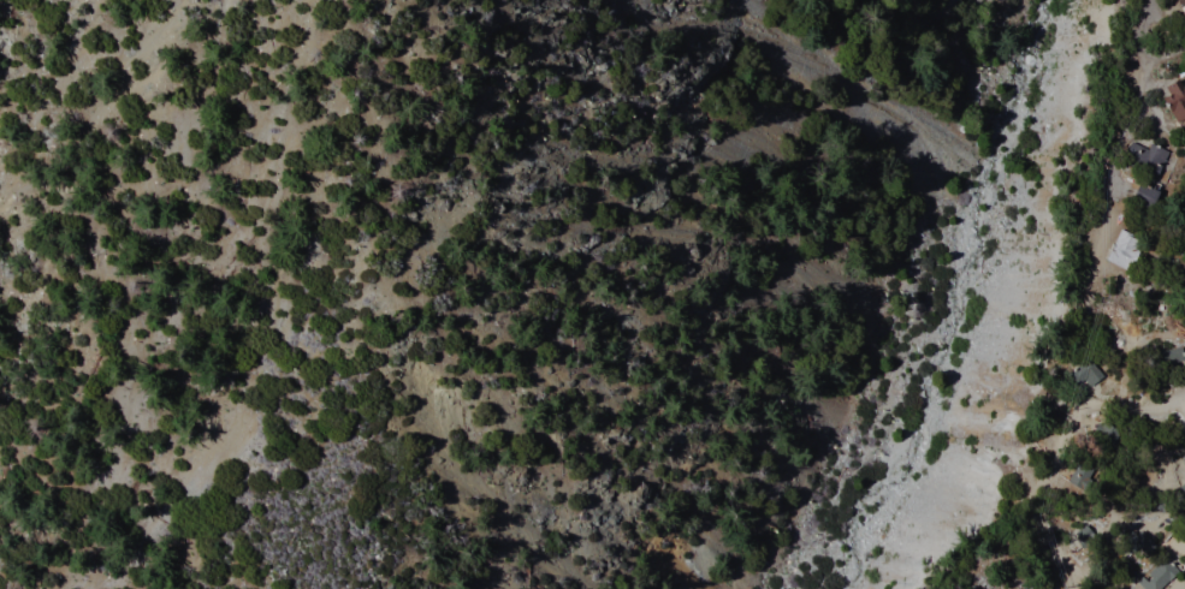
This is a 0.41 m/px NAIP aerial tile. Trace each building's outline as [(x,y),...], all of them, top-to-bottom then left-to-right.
[(1177,84),(1184,98),(1184,115),(1175,121),(1172,115),(1166,119),(1159,107),(1167,102),(1162,94),(1177,84)] [(1128,142),(1148,150),(1150,144),(1168,153),(1155,180),(1124,166),(1128,155),(1124,154),(1128,142)] [(1138,180),(1153,186),(1144,208),(1128,202),(1138,180)] [(1119,228),(1145,240),(1132,270),(1106,258),(1119,228)] [(1157,351),(1183,350),(1183,369),(1159,370),(1157,351)] [(1066,375),(1088,359),(1103,377),(1094,383),(1088,377),(1074,387),(1066,375)] [(1097,421),(1119,429),(1112,448),(1090,440),(1097,421)] [(1066,482),(1078,463),(1090,470),(1078,489),(1066,482)] [(1171,495),(1184,478),(1184,507),(1171,495)] [(1142,531),(1155,548),(1144,557),(1136,547),(1131,551),(1124,541),(1130,535),(1133,539),(1142,531)] [(1181,572),(1165,588),(1147,588),(1140,583),(1166,557),(1181,572)]
